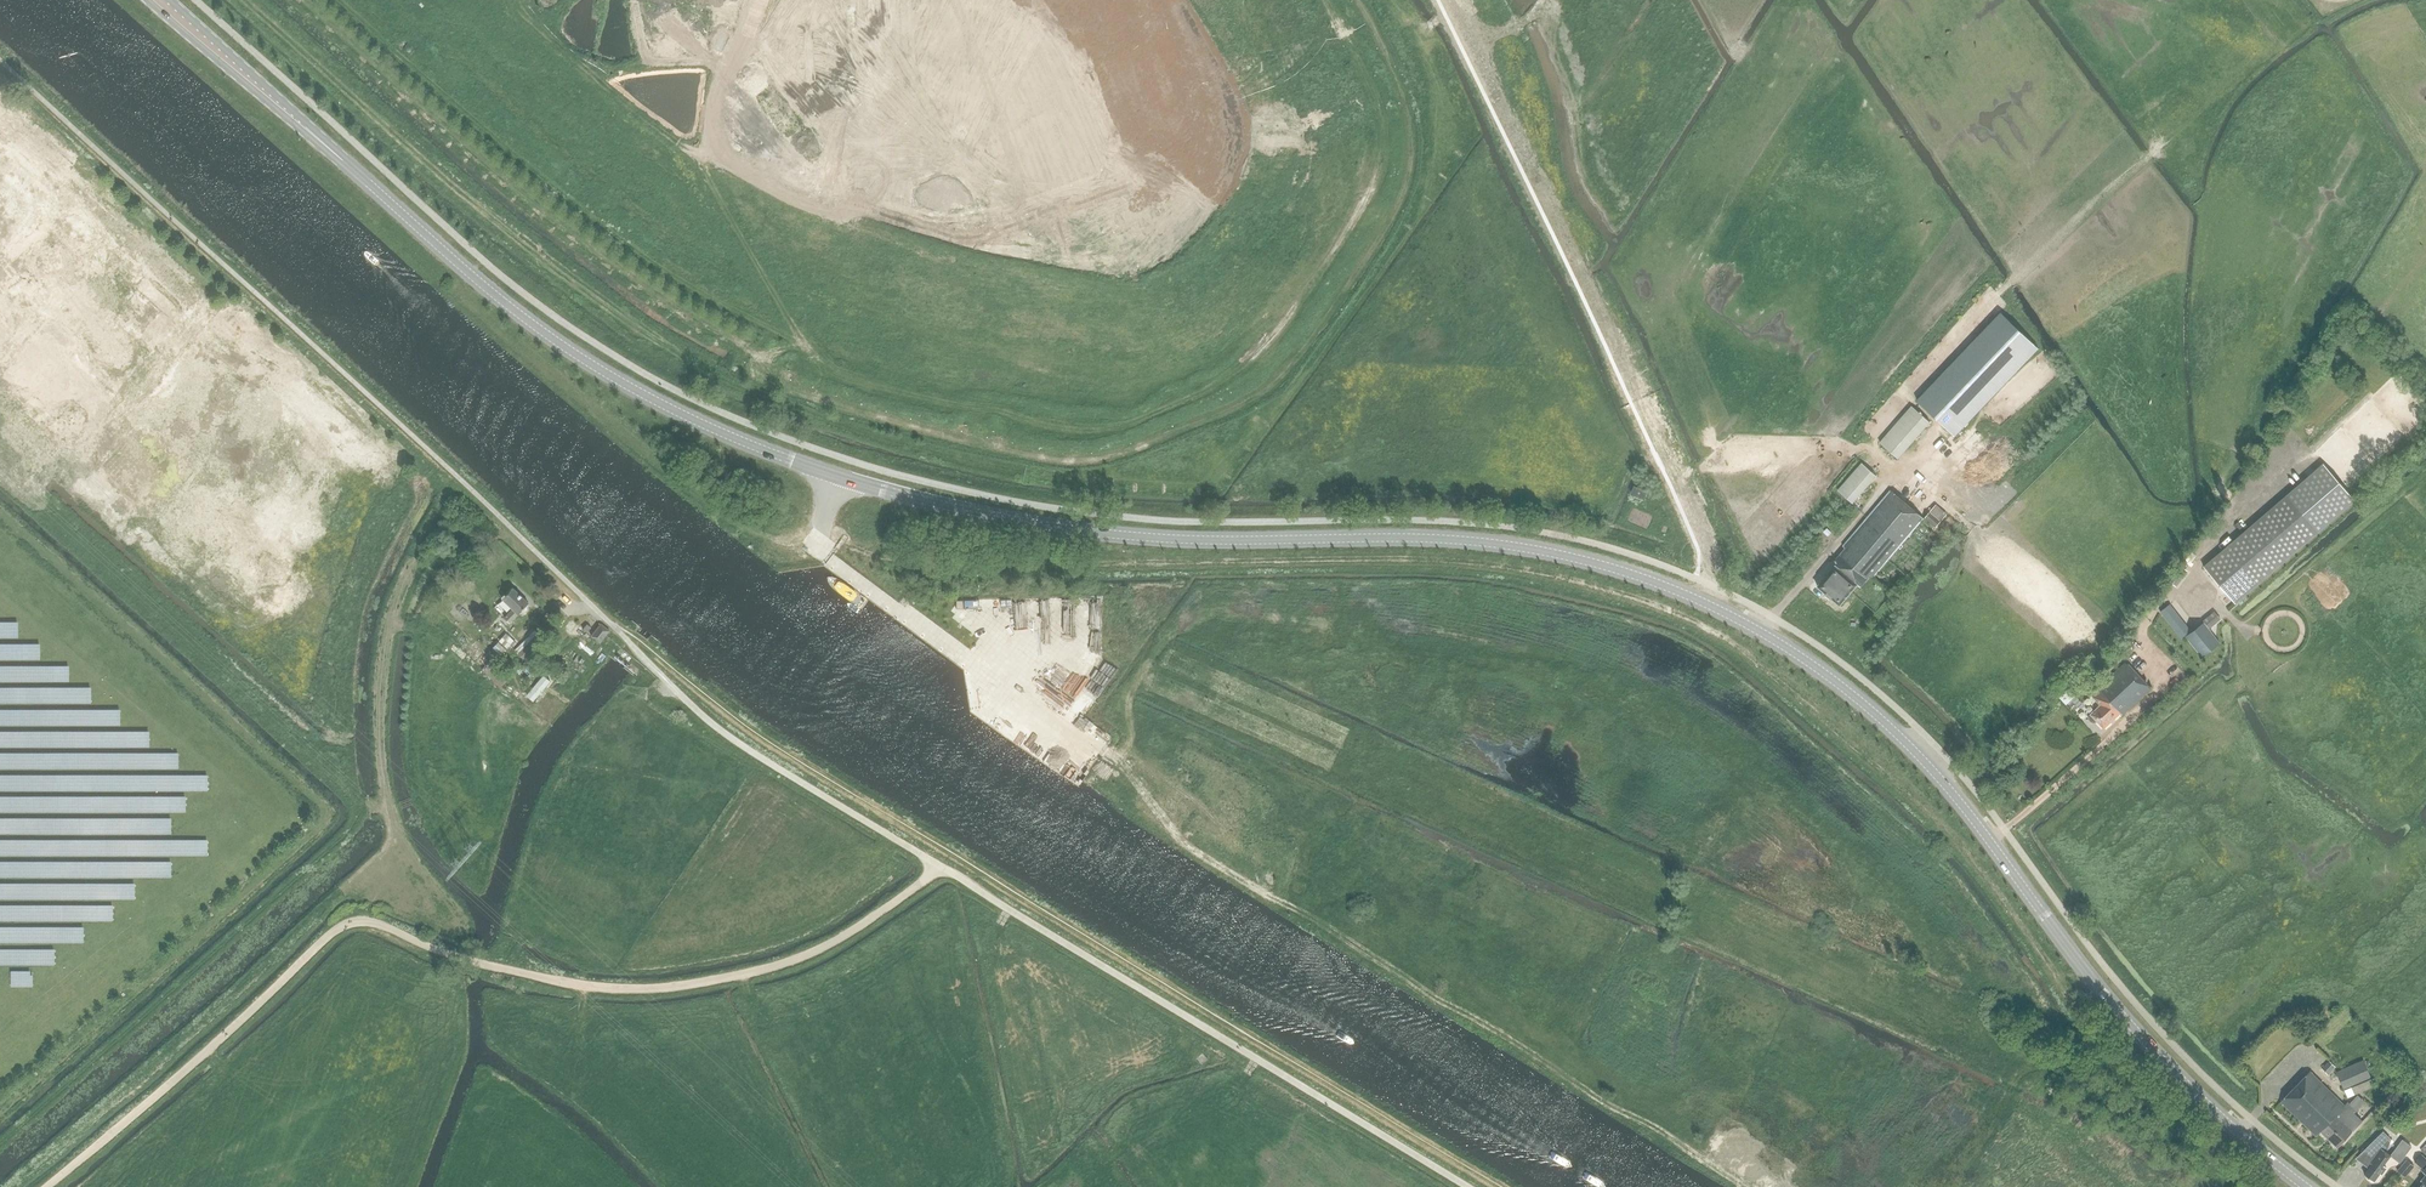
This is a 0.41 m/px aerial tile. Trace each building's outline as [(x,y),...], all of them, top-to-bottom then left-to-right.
[(34,290),(35,305),(47,308),(64,307),(66,299),(75,301),(77,296),(70,296),(70,290),(73,278),(92,277),(96,262),(91,261),(91,250),(92,244),(76,240),(63,241),(58,261),(59,271),(55,271),(60,272),(34,274),(35,288),(34,290)] [(101,279),(97,284),(95,283),(91,289),(105,298),(112,286),(101,279)] [(1958,435),(2038,348),(1999,312),(1919,398),(1958,435)] [(113,358),(120,363),(123,358),(122,357),(126,352),(120,348),(113,358)] [(49,384),(81,399),(95,370),(63,355),(49,384)] [(65,431),(92,430),(91,402),(64,404),(65,431)] [(1910,404),(1878,441),(1896,458),(1929,421),(1910,404)] [(1836,491),(1853,503),(1875,473),(1858,461),(1836,491)] [(2323,464),(2203,567),(2235,604),(2354,501),(2323,464)] [(1631,495),(1645,500),(1648,491),(1635,486),(1631,495)] [(1872,580),(1924,519),(1890,491),(1843,546),(1845,549),(1834,562),(1836,564),(1817,587),(1839,606),(1857,585),(1860,588),(1869,577),(1872,580)] [(1935,505),(1924,519),(1935,529),(1947,515),(1935,505)] [(1831,533),(1827,528),(1823,532),(1828,537),(1831,533)] [(2186,570),(2180,566),(2169,581),(2175,585),(2186,570)] [(512,588),(502,599),(512,610),(504,618),(509,623),(528,604),(512,588)] [(459,591),(454,596),(457,600),(463,595),(459,591)] [(2168,606),(2161,612),(2181,638),(2188,632),(2168,606)] [(2193,631),(2186,637),(2201,657),(2220,643),(2209,629),(2220,620),(2214,612),(2203,621),(2204,623),(2193,631)] [(571,621),(571,629),(579,630),(579,621),(571,621)] [(591,628),(587,624),(583,630),(587,633),(591,628)] [(610,631),(601,624),(591,636),(600,643),(610,631)] [(538,634),(518,654),(523,660),(544,639),(538,634)] [(514,649),(521,642),(515,636),(508,643),(514,649)] [(479,646),(471,655),(489,670),(496,662),(479,646)] [(2097,722),(2104,729),(2119,715),(2121,716),(2150,689),(2125,663),(2091,695),(2100,705),(2090,715),(2090,716),(2089,716),(2089,717),(2089,718),(2089,719),(2089,720),(2090,721),(2091,722),(2092,722),(2092,723),(2093,723),(2094,723),(2095,723),(2096,722),(2097,722)] [(494,678),(507,686),(512,678),(499,669),(494,678)] [(2059,697),(2066,705),(2074,696),(2068,689),(2059,697)] [(14,963),(14,948),(0,948),(0,963),(14,963)] [(37,986),(37,970),(15,970),(14,985),(37,986)] [(2371,1079),(2363,1061),(2336,1073),(2344,1091),(2345,1090),(2348,1098),(2374,1087),(2371,1079)] [(2327,1075),(2335,1067),(2329,1062),(2322,1070),(2327,1075)] [(2281,1102),(2316,1136),(2321,1131),(2338,1147),(2362,1121),(2354,1114),(2357,1111),(2348,1102),(2345,1105),(2310,1072),(2311,1072),(2310,1071),(2281,1102)] [(2374,1143),(2361,1161),(2361,1162),(2362,1161),(2370,1166),(2364,1174),(2374,1181),(2380,1174),(2381,1175),(2386,1168),(2383,1165),(2390,1156),(2391,1156),(2383,1150),(2389,1142),(2381,1134),(2384,1132),(2383,1132),(2373,1142),(2374,1143)] [(2400,1163),(2412,1147),(2406,1142),(2394,1159),(2400,1163)] [(2422,1169),(2425,1165),(2425,1159),(2421,1155),(2414,1162),(2422,1169)]
